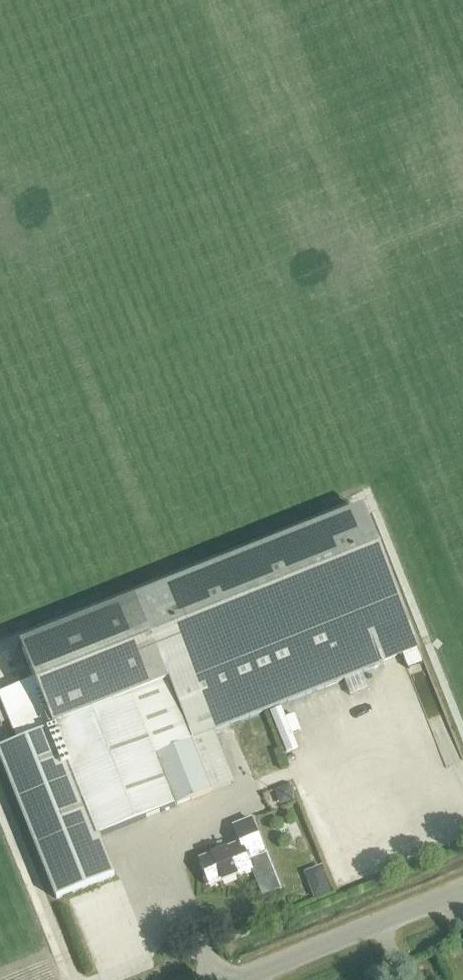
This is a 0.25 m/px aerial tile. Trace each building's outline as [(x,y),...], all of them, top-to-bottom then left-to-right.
[(135,601),(190,740),(419,649),(364,509),(135,601)] [(112,875),(97,836),(210,791),(189,740),(190,740),(135,601),(134,600),(19,646),(32,680),(0,692),(0,698),(17,741),(0,748),(0,763),(54,899),(112,875)] [(208,885),(250,869),(245,859),(262,852),(249,819),(231,827),(238,844),(198,860),(208,885)] [(312,894),(325,890),(316,860),(303,864),(312,894)]
